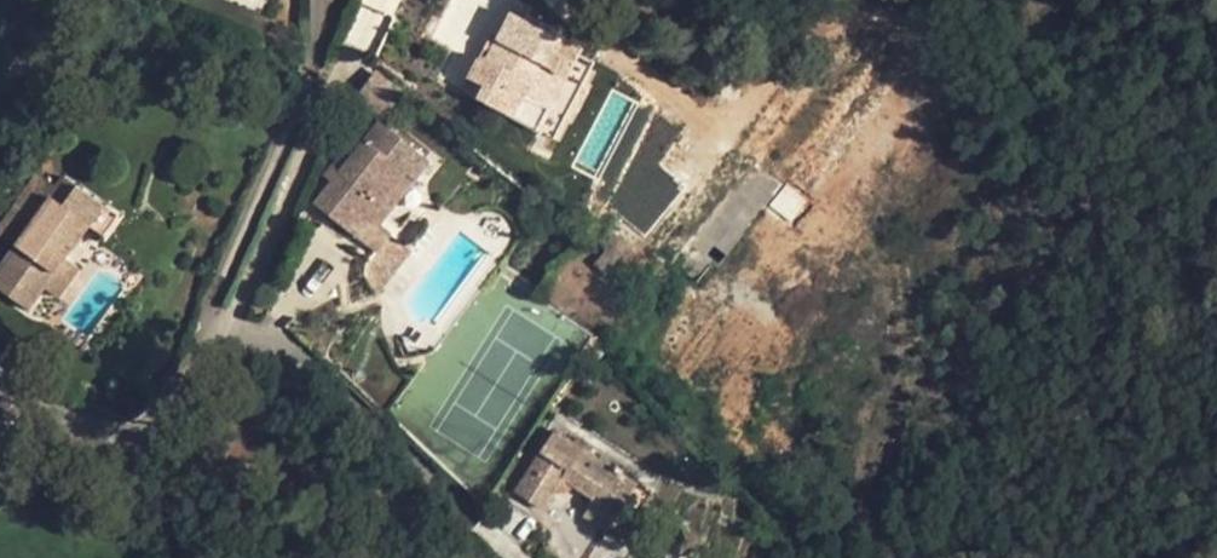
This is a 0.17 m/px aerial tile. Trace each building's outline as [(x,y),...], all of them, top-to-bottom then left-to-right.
[(470,79),(464,91),(511,116),(530,82),(540,61),(531,56),(539,41),(533,38),(541,22),(528,15),(531,9),(517,2),(495,45),(487,59),(481,57),(479,58),(477,60),(468,78),(470,79)] [(564,34),(541,22),(533,38),(539,41),(531,56),(540,61),(530,82),(538,86),(564,34)] [(487,59),(495,45),(488,41),(479,58),(481,57),(487,59)] [(376,74),(358,98),(382,116),(399,95),(376,74)] [(428,161),(379,122),(354,153),(338,173),(331,167),(324,176),(331,181),(313,205),(354,236),(370,216),(405,172),(414,179),(428,161)] [(28,146),(17,157),(26,165),(37,154),(28,146)] [(338,173),(354,153),(347,147),(331,167),(338,173)] [(380,223),(414,179),(405,172),(370,216),(380,223)] [(65,177),(57,188),(38,173),(0,226),(0,237),(14,247),(0,265),(0,290),(26,310),(43,287),(64,257),(87,225),(102,236),(117,215),(65,177)] [(380,223),(370,216),(354,236),(375,252),(390,232),(380,223)] [(627,245),(606,228),(597,239),(607,247),(593,263),(605,273),(627,245)] [(390,232),(375,252),(371,257),(368,272),(370,286),(374,295),(410,249),(390,232)] [(58,299),(80,269),(64,257),(43,287),(58,299)] [(575,444),(555,430),(540,453),(516,490),(542,508),(555,489),(557,490),(560,491),(564,491),(567,490),(570,489),(573,487),(574,485),(593,498),(589,503),(590,503),(611,518),(608,523),(625,535),(654,493),(589,452),(575,444)] [(593,447),(578,438),(575,444),(589,452),(593,447)] [(590,503),(581,516),(603,530),(608,523),(611,518),(590,503)]
